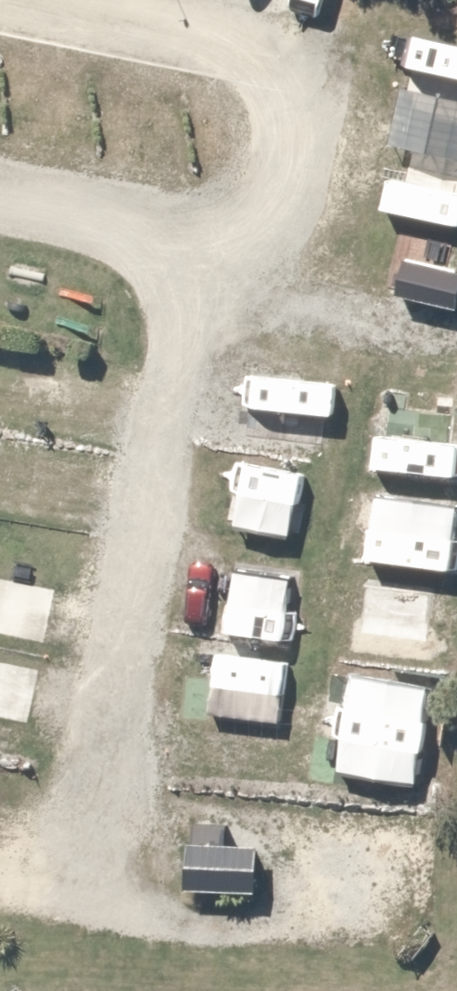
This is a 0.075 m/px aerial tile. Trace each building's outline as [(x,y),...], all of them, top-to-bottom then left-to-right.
[(451,253),(391,244),(380,309),(441,319),(451,253)] [(241,371),(236,402),(248,404),(242,437),(301,446),(312,383),(241,371)] [(370,415),(366,444),(436,454),(446,384),(361,373),(356,413),(370,415)] [(305,470),(231,464),(226,529),(295,535),(297,514),(310,515),(308,537),(349,541),(354,490),(304,486),(305,470)] [(444,479),(370,474),(368,516),(441,521),(444,479)] [(304,566),(212,556),(205,618),(297,628),(304,566)] [(346,572),(344,613),(456,620),(456,578),(346,572)] [(0,633),(0,691),(41,694),(45,636),(0,633)] [(204,655),(202,692),(282,698),(285,661),(204,655)] [(323,776),(408,783),(414,709),(344,703),(341,735),(326,734),(323,776)]
